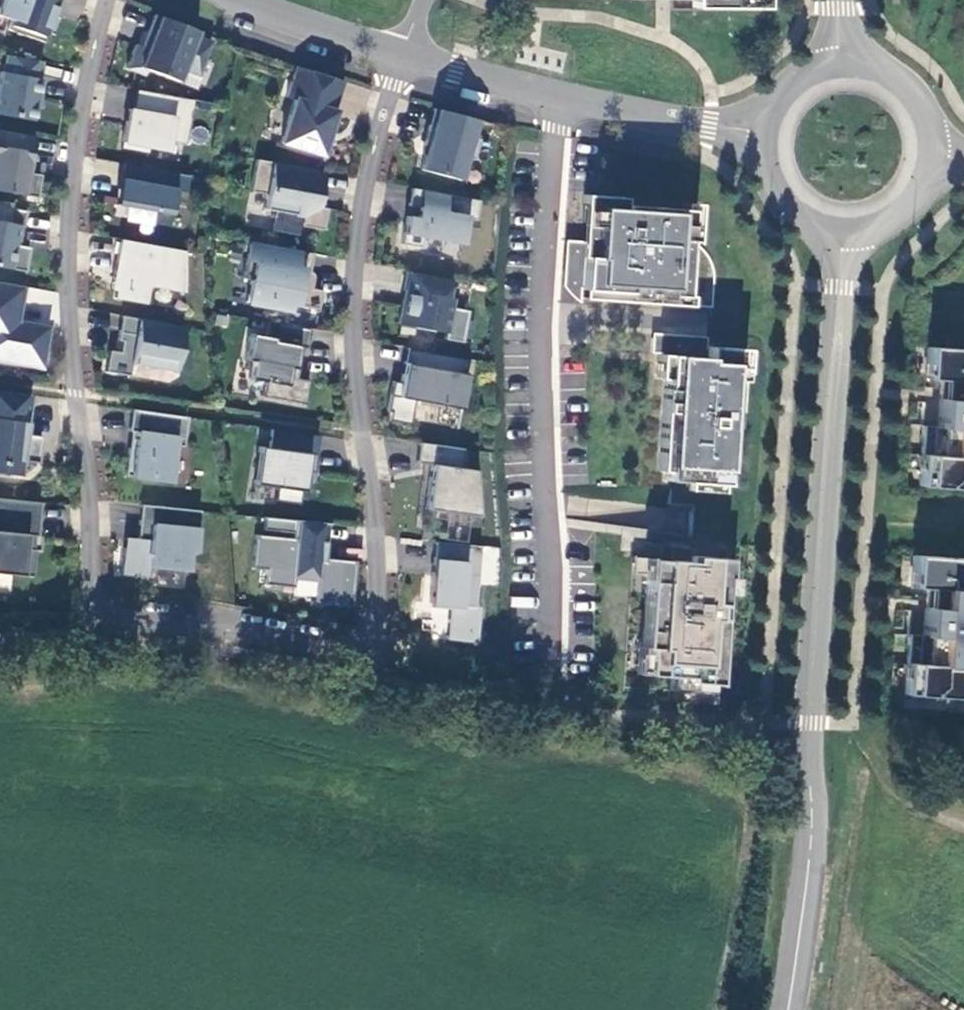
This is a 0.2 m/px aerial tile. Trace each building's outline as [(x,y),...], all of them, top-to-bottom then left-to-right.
[(2,17),(16,22),(12,32),(49,44),(52,34),(58,37),(64,19),(58,17),(53,15),(56,8),(60,10),(64,0),(8,0),(2,17)] [(203,33),(188,27),(160,16),(153,34),(158,36),(153,51),(141,46),(132,70),(150,76),(152,71),(184,83),(189,71),(204,77),(217,43),(202,38),(203,33)] [(0,108),(0,116),(37,123),(42,99),(44,100),(47,81),(43,81),(46,63),(11,57),(8,74),(6,74),(0,108)] [(349,82),(302,67),(292,98),(301,100),(287,144),(327,156),(332,141),(336,129),(339,130),(344,113),(340,111),(349,82)] [(143,92),(139,112),(137,124),(132,123),(127,149),(152,154),(153,149),(173,152),(175,141),(189,144),(197,102),(143,92)] [(431,146),(434,147),(432,156),(428,170),(467,181),(473,158),(480,160),(486,139),(478,137),(483,120),(440,109),(431,146)] [(37,176),(32,175),(34,160),(38,138),(0,132),(0,193),(42,200),(46,177),(37,176)] [(324,208),(325,198),(330,173),(263,161),(257,193),(273,196),(270,210),(310,218),(308,227),(330,231),(333,210),(324,208)] [(194,177),(129,166),(127,176),(135,178),(129,208),(177,216),(181,192),(191,194),(194,177)] [(135,178),(127,176),(122,206),(129,208),(135,178)] [(419,189),(416,207),(419,207),(425,208),(423,218),(417,217),(414,217),(409,245),(428,249),(430,239),(469,246),(473,219),(482,221),(485,201),(419,189)] [(691,296),(695,241),(696,217),(704,217),(705,204),(690,203),(689,209),(632,206),(632,198),(592,195),(591,206),(600,206),(597,258),(592,257),(591,271),(583,270),(584,257),(574,256),(572,278),(573,278),(574,281),(575,283),(577,285),(579,286),(580,286),(583,285),(586,284),(587,284),(588,282),(589,279),(590,279),(589,290),(660,295),(659,304),(667,304),(668,295),(690,297),(689,306),(696,306),(697,296),(691,296)] [(333,210),(325,198),(324,208),(333,210)] [(577,285),(575,283),(574,281),(573,278),(572,278),(574,256),(584,257),(583,270),(591,271),(592,257),(597,258),(600,206),(591,206),(589,242),(574,241),(571,286),(577,295),(588,304),(588,299),(588,289),(589,290),(590,279),(589,279),(588,282),(587,284),(586,284),(583,285),(580,286),(579,286),(577,285)] [(25,248),(20,247),(24,229),(29,229),(31,214),(0,208),(0,269),(31,274),(35,250),(25,248)] [(703,242),(704,217),(696,217),(695,241),(703,242)] [(25,248),(29,229),(24,229),(20,247),(25,248)] [(125,282),(123,294),(122,300),(152,306),(155,288),(190,294),(190,253),(127,242),(120,281),(125,282)] [(273,301),(272,307),(295,312),(296,305),(324,310),(327,292),(312,289),(318,255),(256,244),(250,280),(257,281),(254,298),(273,301)] [(415,272),(410,301),(417,303),(419,292),(421,292),(424,274),(415,272)] [(424,274),(421,292),(419,292),(417,303),(410,301),(406,325),(453,333),(452,340),(470,343),(475,311),(459,308),(460,299),(455,298),(459,280),(424,274)] [(22,324),(13,323),(16,306),(25,308),(28,289),(0,284),(0,362),(23,366),(24,357),(48,361),(53,330),(22,324)] [(588,299),(659,304),(660,295),(589,290),(588,299)] [(667,304),(689,306),(690,297),(668,295),(667,304)] [(253,304),(272,307),(273,301),(254,298),(253,304)] [(22,324),(25,308),(16,306),(13,323),(22,324)] [(131,356),(127,355),(116,353),(112,375),(136,379),(138,366),(183,374),(190,330),(129,319),(125,343),(129,344),(133,345),(131,356)] [(312,405),(316,382),(304,380),(295,378),(297,370),(302,371),(302,370),(306,349),(313,350),(316,331),(275,323),(272,338),(257,336),(252,362),(260,363),(256,381),(272,384),(270,398),(312,405)] [(690,356),(713,358),(714,347),(715,337),(661,334),(659,353),(668,354),(668,355),(681,356),(681,353),(677,352),(676,351),(675,349),(674,348),(674,347),(674,346),(675,343),(676,341),(677,339),(679,339),(682,338),(682,336),(704,338),(703,348),(691,347),(690,356)] [(714,347),(713,358),(690,356),(691,347),(703,348),(704,338),(682,336),(682,338),(679,339),(677,339),(676,341),(675,343),(674,346),(674,347),(674,348),(675,349),(676,351),(677,352),(681,353),(681,356),(668,355),(667,363),(676,364),(675,380),(669,471),(675,472),(692,473),(691,482),(699,482),(722,484),(721,492),(731,493),(734,447),(740,447),(742,426),(738,426),(739,411),(742,411),(745,373),(746,357),(755,357),(755,349),(714,347)] [(921,426),(917,486),(963,489),(963,350),(927,347),(924,379),(940,380),(936,427),(921,426)] [(472,375),(475,360),(415,349),(412,365),(417,366),(415,376),(410,375),(409,384),(401,383),(395,412),(399,413),(397,422),(418,426),(422,402),(469,410),(476,375),(472,375)] [(46,370),(48,361),(24,357),(23,366),(46,370)] [(754,373),(755,357),(746,357),(745,373),(754,373)] [(666,379),(675,380),(676,364),(667,363),(666,379)] [(295,378),(304,380),(306,370),(302,370),(302,371),(297,370),(295,378)] [(32,437),(26,437),(27,426),(34,427),(38,398),(0,393),(0,479),(14,480),(14,477),(27,479),(29,464),(45,466),(48,440),(32,437)] [(136,434),(139,435),(144,435),(141,451),(136,451),(133,478),(178,484),(183,448),(190,449),(194,420),(139,412),(136,434)] [(311,473),(314,474),(321,475),(326,438),(279,431),(276,450),(267,449),(262,487),(284,490),(283,503),(307,507),(309,493),(311,473)] [(485,518),(481,471),(467,469),(470,450),(428,444),(425,465),(440,467),(434,511),(485,518)] [(674,481),(691,482),(692,473),(675,472),(674,481)] [(722,484),(699,482),(698,491),(721,492),(722,484)] [(41,539),(43,540),(46,506),(0,502),(0,597),(16,598),(17,578),(39,580),(42,553),(39,553),(32,552),(34,539),(41,539)] [(149,508),(146,543),(145,552),(132,551),(129,576),(156,578),(156,569),(195,573),(197,553),(204,554),(207,514),(149,508)] [(334,544),(336,526),(272,520),(271,533),(301,536),(301,541),(263,537),(260,571),(274,572),(273,587),(302,590),(303,580),(325,582),(323,604),(359,608),(364,563),(334,561),(335,544),(334,544)] [(39,553),(41,539),(34,539),(32,552),(39,553)] [(133,542),(132,551),(145,552),(146,543),(133,542)] [(478,547),(444,543),(438,605),(473,608),(478,547)] [(641,556),(640,576),(653,576),(654,559),(677,560),(678,546),(669,545),(669,558),(641,556)] [(722,617),(723,605),(729,606),(731,578),(734,578),(735,558),(700,556),(700,549),(678,546),(677,560),(654,559),(653,576),(652,581),(655,582),(651,647),(656,648),(654,675),(680,676),(679,691),(717,693),(725,694),(726,668),(725,668),(728,618),(722,617)] [(421,570),(423,549),(401,547),(399,568),(421,570)] [(907,634),(907,636),(902,709),(963,713),(963,703),(962,703),(963,698),(963,683),(963,559),(913,555),(910,587),(925,588),(922,636),(907,634)] [(645,674),(654,675),(656,648),(651,647),(647,647),(645,674)]
